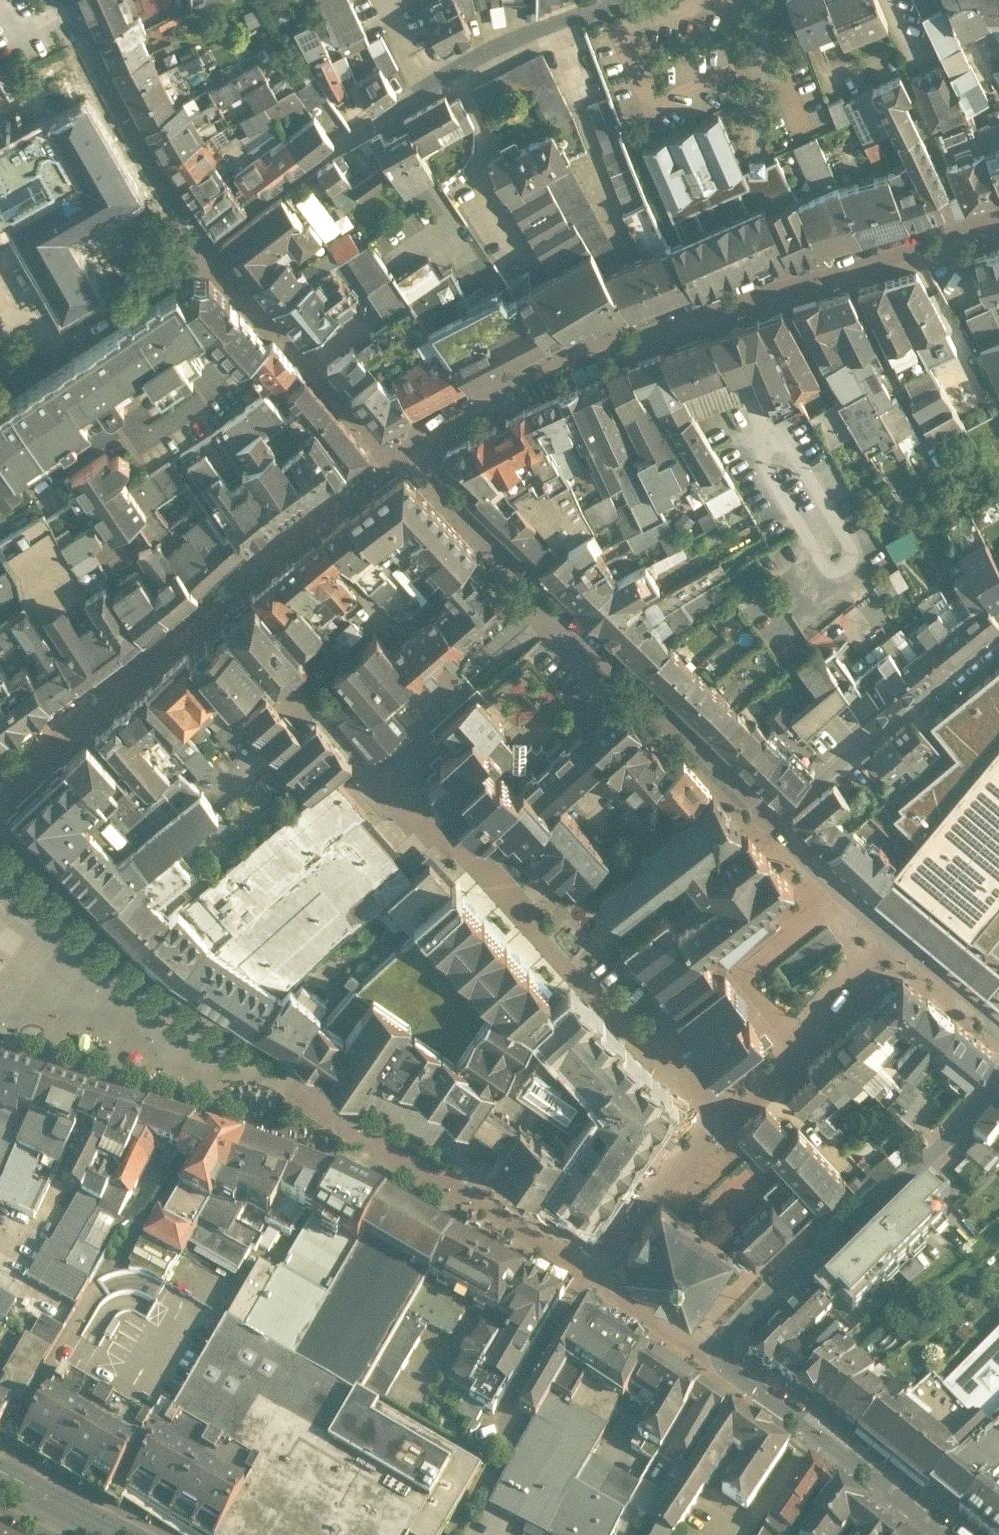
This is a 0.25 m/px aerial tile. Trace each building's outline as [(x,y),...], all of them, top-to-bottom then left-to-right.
[(98,34),(98,33),(130,19),(130,18),(122,0),(83,0),(98,34)] [(148,11),(175,0),(143,0),(148,11)] [(350,0),(319,0),(326,15),(337,40),(363,29),(350,0)] [(440,4),(442,7),(429,14),(427,11),(426,12),(432,34),(440,51),(454,43),(456,47),(470,39),(468,36),(470,35),(462,20),(466,18),(456,0),(448,0),(440,4)] [(466,18),(476,12),(473,0),(456,0),(466,18)] [(804,37),(816,32),(818,37),(839,28),(828,0),(789,0),(804,37)] [(839,28),(844,39),(886,22),(890,30),(891,30),(879,0),(828,0),(839,28)] [(937,0),(916,0),(922,13),(939,5),(937,0)] [(962,31),(968,28),(970,33),(990,24),(979,0),(947,0),(962,31)] [(990,24),(993,23),(998,35),(998,0),(979,0),(990,24)] [(969,61),(941,4),(939,5),(922,13),(945,61),(950,71),(969,61)] [(180,11),(162,20),(173,41),(192,34),(180,11)] [(130,19),(98,33),(105,49),(105,48),(139,32),(140,32),(146,29),(139,14),(130,18),(130,19)] [(344,86),(327,51),(313,21),(299,31),(310,52),(314,50),(318,59),(315,60),(323,80),(333,94),(344,86)] [(363,29),(337,40),(343,53),(368,41),(369,41),(364,28),(363,29)] [(105,48),(105,49),(112,68),(113,68),(149,52),(140,32),(139,32),(105,48)] [(369,41),(368,41),(374,55),(379,65),(380,65),(385,74),(398,67),(381,35),(369,41)] [(307,79),(286,41),(275,49),(289,75),(291,80),(301,84),(307,79)] [(149,52),(113,68),(124,89),(159,72),(149,52)] [(180,61),(177,63),(181,72),(203,61),(199,52),(180,61)] [(542,52),(471,89),(482,111),(531,85),(546,115),(554,111),(558,118),(571,112),(542,52)] [(176,53),(158,61),(162,70),(177,63),(180,61),(176,53)] [(250,111),(264,103),(278,95),(271,84),(258,61),(210,89),(218,102),(219,102),(220,105),(247,88),(257,106),(250,111)] [(950,71),(945,61),(944,62),(941,61),(925,68),(924,70),(922,71),(919,70),(914,72),(912,75),(910,76),(933,130),(946,162),(985,147),(977,128),(977,127),(968,107),(967,106),(950,71)] [(969,61),(950,71),(967,106),(968,107),(987,97),(969,61)] [(181,72),(177,63),(162,70),(159,72),(163,81),(181,72)] [(379,65),(356,82),(372,110),(396,93),(385,74),(380,65),(379,65)] [(159,72),(124,89),(143,124),(176,106),(163,81),(159,72)] [(301,84),(295,88),(300,96),(304,101),(323,87),(314,74),(307,79),(301,84)] [(871,87),(844,100),(842,96),(828,103),(836,125),(852,118),(864,143),(877,137),(892,129),(900,145),(916,177),(931,216),(954,210),(955,209),(964,207),(958,192),(949,195),(944,183),(921,135),(925,133),(917,118),(913,120),(903,99),(910,95),(900,74),(872,88),(871,87)] [(289,75),(271,84),(278,95),(278,96),(279,95),(294,86),(295,88),(301,84),(291,80),(289,75)] [(300,96),(295,88),(294,86),(279,95),(285,105),(300,96)] [(210,88),(193,97),(201,110),(201,111),(206,110),(218,102),(210,89),(210,88)] [(285,113),(304,101),(300,96),(285,105),(279,95),(278,96),(278,95),(264,103),(274,119),(285,113)] [(445,95),(404,119),(409,127),(421,149),(442,137),(439,131),(458,120),(459,119),(449,102),(445,95)] [(473,125),(459,96),(449,102),(459,119),(458,120),(464,131),(473,126),(473,125)] [(609,96),(587,104),(595,125),(617,117),(609,96)] [(66,112),(47,123),(62,149),(80,181),(37,205),(36,204),(34,205),(11,218),(9,219),(10,220),(11,220),(63,313),(99,292),(66,234),(136,194),(138,193),(85,101),(66,112)] [(176,106),(143,124),(150,137),(191,114),(191,113),(184,102),(176,106)] [(191,114),(150,137),(164,160),(204,137),(198,126),(211,119),(210,117),(223,110),(220,105),(219,102),(218,102),(206,110),(201,111),(201,110),(191,113),(191,114)] [(264,103),(250,111),(259,127),(274,119),(264,103)] [(259,127),(250,111),(241,116),(250,131),(259,127)] [(653,143),(642,148),(682,239),(672,243),(671,244),(691,287),(691,288),(722,274),(722,273),(756,258),(758,263),(757,263),(758,265),(772,259),(786,253),(764,203),(763,203),(761,199),(774,193),(769,182),(786,174),(778,157),(765,163),(765,158),(758,158),(749,158),(749,167),(743,170),(718,114),(653,143)] [(315,116),(285,139),(287,142),(289,141),(305,162),(333,141),(315,116)] [(617,117),(595,125),(604,150),(623,143),(624,142),(615,121),(618,120),(617,117)] [(10,220),(9,219),(11,218),(34,205),(36,204),(37,205),(80,181),(62,149),(47,123),(45,119),(0,145),(0,226),(10,220)] [(977,128),(985,147),(998,182),(998,120),(977,128)] [(409,127),(386,140),(381,132),(371,137),(377,146),(377,147),(386,159),(394,170),(395,170),(405,187),(406,186),(404,183),(431,167),(421,149),(409,127)] [(892,129),(877,137),(884,151),(885,153),(900,145),(892,129)] [(551,131),(505,155),(519,185),(543,172),(544,174),(567,162),(565,159),(569,157),(563,145),(559,147),(551,131)] [(237,134),(220,145),(222,148),(212,159),(225,179),(235,171),(253,157),(239,137),(237,134)] [(283,136),(263,150),(253,157),(235,171),(244,184),(245,184),(258,175),(260,179),(259,185),(260,186),(272,188),(282,180),(277,173),(283,168),(295,170),(305,162),(289,142),(288,143),(287,142),(285,139),(283,136)] [(815,191),(798,198),(798,199),(796,200),(797,202),(797,203),(816,245),(815,246),(817,248),(861,236),(839,188),(840,187),(828,159),(827,160),(815,136),(794,145),(815,191)] [(204,137),(164,160),(178,182),(179,181),(212,159),(202,145),(207,141),(204,137)] [(877,137),(864,143),(871,157),(884,151),(877,137)] [(604,150),(602,151),(625,209),(643,200),(643,199),(646,198),(645,197),(623,143),(604,150)] [(386,159),(377,147),(370,152),(379,164),(352,183),(361,195),(395,172),(394,170),(386,159)] [(946,162),(958,192),(964,207),(998,197),(998,182),(985,147),(946,162)] [(543,172),(519,185),(505,155),(504,153),(503,154),(502,153),(487,161),(495,176),(494,177),(504,195),(505,195),(511,204),(549,183),(544,174),(543,172)] [(348,177),(334,158),(318,169),(332,189),(339,184),(348,177)] [(212,159),(179,181),(193,203),(225,179),(212,159)] [(620,259),(567,162),(544,174),(549,183),(569,222),(573,219),(602,267),(620,259)] [(905,163),(888,170),(895,187),(894,187),(909,222),(931,216),(916,177),(913,179),(905,163)] [(786,174),(769,182),(774,193),(761,199),(763,203),(764,203),(786,253),(788,257),(789,257),(789,256),(813,245),(814,246),(815,246),(816,245),(797,203),(797,202),(796,200),(798,199),(798,198),(786,174)] [(840,187),(839,188),(861,236),(880,231),(909,222),(894,187),(894,186),(893,186),(888,174),(840,187)] [(193,203),(214,232),(242,211),(242,210),(246,207),(241,200),(260,186),(259,185),(260,179),(258,175),(245,184),(244,184),(234,191),(225,179),(193,203)] [(569,222),(549,183),(511,204),(551,272),(530,284),(565,331),(566,331),(591,317),(595,323),(596,324),(625,307),(608,277),(604,271),(602,267),(573,219),(569,222)] [(339,184),(332,189),(345,205),(351,201),(339,184)] [(260,212),(222,243),(247,275),(255,283),(275,266),(268,258),(289,241),(299,255),(321,238),(305,216),(301,219),(282,195),(260,212)] [(667,245),(646,198),(643,199),(643,200),(625,209),(623,210),(624,211),(626,210),(642,246),(644,245),(648,254),(659,250),(671,271),(679,291),(691,287),(671,244),(667,245)] [(347,231),(328,245),(332,249),(339,260),(340,261),(347,256),(358,247),(347,231)] [(391,273),(369,240),(358,247),(347,256),(370,289),(389,276),(391,273)] [(332,249),(315,260),(323,271),(339,260),(332,249)] [(969,257),(990,304),(998,325),(998,249),(969,257)] [(633,260),(604,271),(608,277),(625,307),(628,312),(630,311),(629,310),(654,301),(679,291),(671,271),(659,250),(648,254),(633,260)] [(275,266),(255,283),(273,305),(274,305),(306,281),(323,271),(315,260),(297,272),(286,258),(275,266)] [(323,271),(306,281),(274,305),(304,339),(356,299),(331,266),(323,271)] [(496,286),(468,301),(458,280),(451,266),(439,275),(408,297),(412,303),(432,332),(467,382),(548,340),(534,319),(533,320),(516,295),(516,294),(509,284),(500,292),(496,286)] [(565,331),(530,284),(529,271),(528,270),(509,284),(516,294),(516,295),(533,320),(534,319),(548,340),(565,332),(565,331)] [(934,305),(916,272),(885,281),(915,340),(914,341),(922,354),(941,343),(936,335),(940,333),(939,329),(945,326),(934,305)] [(370,289),(368,291),(388,320),(408,306),(389,276),(370,289)] [(209,280),(193,278),(177,289),(177,288),(161,299),(159,297),(157,297),(147,304),(147,306),(148,308),(132,319),(131,317),(129,316),(118,323),(118,325),(119,327),(0,407),(0,502),(23,486),(16,476),(27,468),(25,465),(44,452),(60,442),(65,449),(77,441),(72,433),(87,423),(84,418),(101,406),(107,414),(112,416),(123,408),(124,402),(119,394),(148,374),(161,394),(193,373),(190,368),(201,361),(192,347),(206,337),(201,329),(203,328),(240,368),(254,357),(269,345),(232,305),(209,280)] [(911,338),(883,282),(859,289),(867,306),(868,305),(872,313),(871,314),(888,349),(911,338)] [(857,310),(848,292),(819,300),(819,301),(844,346),(850,358),(857,354),(860,360),(865,357),(865,358),(868,358),(874,368),(883,364),(861,319),(859,320),(855,310),(857,310)] [(844,346),(819,301),(793,309),(819,357),(844,346)] [(388,320),(371,332),(374,337),(375,337),(383,349),(385,352),(416,332),(421,339),(432,332),(412,303),(408,306),(388,320)] [(966,314),(981,346),(998,338),(998,325),(990,304),(966,314)] [(809,359),(783,312),(757,320),(790,384),(789,385),(794,393),(795,393),(819,381),(809,359)] [(757,320),(756,320),(742,325),(738,323),(733,324),(730,329),(720,332),(710,336),(730,375),(739,371),(751,366),(762,392),(764,396),(789,385),(790,384),(757,320)] [(467,382),(432,332),(421,339),(418,342),(426,354),(392,373),(397,384),(411,411),(467,382)] [(710,336),(660,354),(681,393),(730,375),(710,336)] [(374,337),(356,350),(366,362),(383,349),(375,337),(374,337)] [(911,338),(888,349),(902,378),(917,369),(927,364),(914,341),(911,338)] [(981,346),(998,386),(998,338),(981,346)] [(295,367),(273,342),(269,345),(254,357),(277,384),(278,383),(277,381),(295,367)] [(941,343),(922,354),(927,364),(928,364),(947,354),(941,343)] [(353,346),(327,366),(340,381),(359,366),(359,367),(366,362),(356,350),(353,346)] [(844,346),(819,357),(828,370),(832,367),(848,394),(837,400),(850,422),(868,453),(897,436),(878,406),(866,384),(864,385),(852,364),(853,363),(850,358),(844,346)] [(681,393),(660,354),(628,366),(637,387),(648,382),(658,403),(659,402),(670,423),(672,421),(702,472),(720,462),(711,446),(694,419),(691,413),(681,393)] [(874,368),(868,358),(865,358),(865,357),(860,360),(857,354),(850,358),(853,363),(852,364),(864,385),(866,384),(878,406),(891,398),(874,368)] [(679,456),(666,432),(663,430),(654,418),(637,387),(628,366),(601,376),(609,393),(613,391),(632,430),(642,450),(649,446),(652,452),(637,460),(637,461),(643,473),(657,501),(673,493),(668,483),(689,472),(679,456)] [(295,367),(277,381),(278,383),(288,393),(305,378),(295,367)] [(377,373),(352,394),(381,429),(411,411),(397,384),(390,388),(377,373)] [(742,401),(730,375),(681,393),(691,413),(694,419),(742,401)] [(619,428),(604,396),(609,393),(601,376),(577,386),(600,435),(598,436),(607,456),(609,456),(619,476),(628,497),(641,492),(634,477),(628,465),(620,449),(626,446),(619,428)] [(315,424),(331,409),(305,378),(288,393),(298,404),(315,424)] [(789,385),(764,396),(774,418),(802,406),(803,405),(795,393),(794,393),(789,385)] [(939,385),(910,402),(940,454),(952,447),(945,436),(963,426),(939,385)] [(577,386),(558,394),(575,431),(581,444),(587,441),(591,449),(596,458),(593,459),(605,483),(612,479),(614,484),(615,483),(613,479),(619,476),(609,456),(607,456),(598,436),(600,435),(577,386)] [(264,392),(246,406),(247,407),(257,420),(277,406),(265,392),(264,392)] [(575,431),(558,394),(526,408),(547,445),(565,436),(575,431)] [(891,398),(878,406),(897,436),(913,427),(896,396),(891,398)] [(234,413),(226,400),(218,405),(227,418),(234,413)] [(837,400),(809,415),(823,438),(850,422),(837,400)] [(299,435),(286,418),(286,417),(277,406),(257,420),(261,426),(266,433),(272,430),(317,490),(330,480),(308,446),(299,434),(299,435)] [(315,424),(300,406),(286,417),(286,418),(299,435),(299,434),(308,446),(330,480),(331,480),(345,470),(332,452),(334,450),(315,424)] [(272,430),(266,433),(261,426),(257,420),(247,407),(225,421),(225,422),(223,424),(250,463),(242,469),(241,470),(242,471),(245,469),(249,473),(279,517),(317,490),(272,430)] [(526,408),(525,409),(506,419),(507,421),(526,455),(528,454),(535,466),(538,464),(549,485),(545,487),(545,488),(549,493),(568,481),(565,475),(561,467),(552,454),(547,445),(526,408)] [(331,409),(315,424),(334,450),(332,452),(345,470),(368,454),(331,409)] [(526,455),(507,421),(496,426),(495,425),(493,426),(483,432),(482,432),(480,433),(470,439),(469,439),(467,440),(497,477),(497,478),(499,479),(520,469),(522,473),(535,466),(528,454),(526,455)] [(215,430),(199,440),(207,449),(232,485),(249,473),(245,469),(242,471),(241,470),(242,469),(215,430)] [(565,436),(547,445),(552,454),(561,467),(565,475),(581,467),(565,436)] [(199,440),(180,452),(188,463),(207,449),(199,440)] [(497,477),(467,440),(448,450),(448,453),(449,461),(472,484),(475,481),(508,510),(516,502),(510,495),(508,494),(505,496),(493,481),(497,478),(497,477)] [(587,441),(581,444),(585,452),(591,449),(587,441)] [(249,473),(232,485),(207,449),(188,463),(247,545),(279,517),(249,473)] [(106,450),(72,473),(113,534),(121,528),(137,517),(146,510),(129,485),(120,473),(129,458),(119,452),(111,458),(106,450)] [(169,459),(129,485),(146,510),(155,504),(156,505),(173,494),(172,493),(186,484),(169,459)] [(637,461),(628,465),(634,477),(643,473),(637,461)] [(702,472),(691,479),(694,483),(695,483),(703,496),(731,480),(720,462),(702,472)] [(520,469),(499,479),(507,490),(525,478),(522,473),(520,469)] [(657,501),(643,473),(634,477),(641,492),(628,497),(630,500),(642,526),(664,515),(657,501)] [(393,482),(373,498),(402,532),(403,531),(404,532),(403,533),(426,559),(427,560),(428,561),(422,566),(433,576),(440,570),(448,579),(449,579),(464,563),(465,564),(465,563),(476,552),(454,531),(437,510),(404,474),(393,482)] [(508,510),(475,481),(472,484),(465,494),(471,503),(491,523),(525,554),(525,555),(529,560),(546,543),(530,528),(536,523),(521,507),(516,502),(508,510)] [(549,493),(548,493),(556,506),(564,517),(582,507),(568,481),(549,493)] [(535,496),(526,485),(520,490),(528,502),(535,496)] [(528,502),(521,507),(536,523),(556,506),(548,493),(549,493),(545,488),(535,496),(528,502)] [(520,490),(519,489),(510,495),(516,502),(521,507),(528,502),(520,490)] [(610,493),(582,508),(589,520),(594,529),(615,515),(619,513),(616,507),(610,493)] [(373,498),(347,518),(373,548),(379,553),(389,544),(412,571),(426,559),(403,533),(402,532),(373,498)] [(176,517),(217,571),(237,553),(199,499),(176,517)] [(630,500),(616,507),(619,513),(615,515),(625,535),(626,534),(636,529),(642,526),(630,500)] [(217,571),(176,517),(171,521),(168,520),(156,505),(155,504),(146,510),(164,534),(158,538),(158,539),(158,540),(170,555),(171,555),(198,589),(217,571)] [(164,534),(146,510),(137,517),(152,540),(153,540),(155,542),(158,540),(158,539),(158,538),(164,534)] [(44,512),(17,529),(17,530),(13,532),(21,545),(52,526),(44,512)] [(152,540),(137,517),(121,528),(129,540),(134,537),(141,546),(152,540)] [(54,529),(52,530),(60,543),(62,543),(78,532),(70,518),(54,529)] [(347,518),(323,538),(340,560),(348,568),(357,561),(373,548),(347,518)] [(589,520),(572,531),(578,540),(587,534),(594,529),(589,520)] [(78,532),(62,543),(75,564),(88,592),(106,580),(102,573),(107,570),(107,569),(93,546),(102,540),(91,524),(78,532)] [(21,545),(3,558),(7,565),(8,565),(16,578),(20,595),(26,602),(48,635),(53,642),(56,646),(65,641),(48,615),(64,605),(48,581),(75,564),(62,543),(60,543),(52,530),(54,529),(52,526),(21,545)] [(883,538),(892,558),(917,547),(908,527),(883,538)] [(636,529),(626,534),(633,547),(643,541),(636,529)] [(557,553),(536,566),(550,580),(596,549),(587,534),(578,540),(557,553)] [(625,535),(614,540),(621,554),(633,548),(633,547),(626,534),(625,535)] [(340,560),(323,538),(294,559),(336,604),(352,589),(332,567),(340,560)] [(170,555),(167,558),(155,542),(153,540),(152,540),(141,546),(140,547),(140,549),(148,564),(164,586),(178,605),(198,589),(171,555),(170,555)] [(985,541),(975,547),(998,589),(998,565),(985,541)] [(557,553),(546,543),(529,560),(536,567),(536,566),(557,553)] [(975,547),(960,555),(969,570),(988,604),(998,597),(998,589),(975,547)] [(596,549),(550,580),(561,591),(606,563),(605,562),(596,549)] [(639,553),(625,562),(631,572),(631,573),(646,565),(639,553)] [(156,593),(128,554),(107,569),(107,570),(102,573),(106,580),(143,634),(178,605),(164,586),(156,593)] [(294,559),(274,578),(315,624),(336,604),(294,559)] [(719,560),(643,604),(653,620),(707,586),(726,574),(727,573),(719,560)] [(361,565),(357,561),(348,568),(352,573),(361,565)] [(606,563),(561,591),(577,606),(618,580),(606,561),(605,562),(606,563)] [(365,562),(363,562),(361,565),(352,573),(369,590),(381,578),(366,562),(365,562)] [(505,609),(465,563),(465,564),(464,563),(449,579),(448,579),(442,586),(453,598),(437,612),(464,642),(465,642),(465,641),(467,639),(468,640),(469,639),(469,638),(480,629),(481,628),(487,622),(488,623),(489,622),(489,621),(502,610),(503,610),(505,609)] [(75,564),(48,581),(64,605),(66,607),(81,599),(101,630),(107,626),(87,594),(88,593),(87,593),(88,592),(75,564)] [(618,580),(577,606),(600,629),(624,615),(624,614),(620,608),(628,603),(658,586),(646,565),(631,573),(631,572),(618,580)] [(726,574),(707,586),(712,595),(722,610),(756,589),(741,565),(727,573),(726,574)] [(892,595),(906,578),(892,566),(878,583),(892,595)] [(988,604),(969,570),(954,579),(971,608),(960,618),(974,641),(998,622),(998,621),(988,604)] [(274,578),(253,596),(258,601),(276,622),(273,624),(299,653),(322,632),(315,624),(274,578)] [(143,634),(106,580),(88,592),(87,593),(88,593),(87,594),(107,626),(110,630),(109,631),(110,632),(111,632),(123,651),(143,634)] [(707,586),(653,620),(651,622),(659,633),(712,595),(707,586)] [(20,595),(11,591),(0,599),(0,605),(10,617),(10,616),(21,633),(28,643),(41,635),(43,639),(48,635),(26,602),(20,595)] [(945,596),(934,605),(938,611),(949,626),(960,618),(953,609),(945,596)] [(929,597),(918,603),(927,619),(938,611),(934,605),(929,597)] [(101,630),(81,599),(66,607),(83,634),(84,634),(104,665),(123,651),(111,632),(110,632),(109,631),(110,630),(107,626),(101,630)] [(255,604),(227,629),(264,672),(274,683),(303,658),(299,653),(273,624),(255,604)] [(642,604),(624,614),(624,615),(600,629),(616,644),(651,622),(653,620),(643,604),(642,604)] [(850,604),(837,622),(866,644),(880,626),(850,604)] [(66,607),(64,605),(48,615),(65,641),(56,646),(80,683),(104,665),(84,634),(83,634),(66,607)] [(960,618),(949,626),(938,611),(927,619),(939,635),(954,657),(974,641),(960,618)] [(464,642),(437,612),(392,651),(413,675),(418,681),(443,659),(464,642)] [(0,625),(0,632),(8,643),(12,640),(21,633),(10,616),(10,617),(0,625)] [(939,635),(927,619),(917,627),(929,643),(919,651),(918,652),(924,661),(934,674),(954,657),(939,635)] [(350,625),(335,638),(342,645),(360,628),(354,622),(350,626),(350,625)] [(651,622),(616,644),(640,667),(668,647),(659,633),(651,622)] [(924,661),(918,652),(919,651),(908,634),(907,635),(901,626),(889,635),(896,644),(907,660),(899,667),(914,689),(934,674),(924,661)] [(221,634),(212,642),(209,639),(190,656),(220,691),(251,726),(252,727),(275,706),(254,681),(259,676),(264,672),(227,629),(221,634)] [(392,651),(376,633),(334,670),(353,691),(371,712),(383,702),(413,675),(392,651)] [(896,644),(889,635),(881,641),(888,651),(888,650),(899,667),(907,660),(896,644)] [(28,665),(12,640),(8,643),(0,649),(0,665),(9,679),(0,685),(0,723),(7,734),(52,702),(35,677),(39,674),(39,673),(38,671),(35,662),(28,665)] [(56,646),(53,642),(41,651),(49,664),(38,671),(39,673),(39,674),(35,677),(52,702),(80,683),(56,646)] [(668,647),(640,667),(684,710),(709,684),(669,646),(668,647)] [(899,667),(888,650),(888,651),(868,667),(879,683),(895,705),(914,689),(899,667)] [(187,653),(147,689),(184,729),(202,711),(206,716),(212,711),(212,710),(207,704),(220,691),(190,656),(187,653)] [(554,723),(571,705),(519,657),(494,685),(520,710),(530,700),(554,723)] [(863,689),(847,668),(841,672),(837,666),(830,671),(836,680),(837,679),(848,694),(852,699),(863,689)] [(930,723),(956,755),(898,803),(902,808),(894,815),(918,839),(893,870),(924,896),(987,949),(998,934),(998,904),(998,903),(998,902),(998,667),(930,723)] [(9,679),(3,669),(0,671),(0,685),(9,679)] [(836,680),(802,707),(802,708),(792,716),(806,732),(848,694),(837,679),(836,680)] [(895,705),(879,683),(854,703),(871,725),(895,705)] [(737,712),(709,684),(684,710),(710,735),(737,712)] [(184,729),(147,689),(136,700),(172,740),(184,729)] [(251,726),(220,691),(207,704),(212,710),(212,711),(216,716),(212,721),(219,729),(217,731),(231,745),(251,726)] [(371,755),(404,726),(388,708),(383,702),(371,712),(353,691),(342,700),(332,710),(371,755)] [(476,695),(441,728),(456,745),(447,754),(440,761),(446,767),(437,775),(448,787),(439,795),(454,813),(459,809),(476,828),(494,812),(521,841),(522,840),(528,834),(575,885),(587,874),(608,855),(561,804),(606,763),(609,760),(588,737),(581,730),(553,756),(517,789),(501,772),(498,775),(494,769),(481,755),(488,749),(483,743),(497,730),(503,725),(476,695)] [(791,695),(781,703),(782,703),(766,716),(777,729),(792,716),(802,708),(802,707),(791,695)] [(172,740),(136,700),(117,716),(143,745),(142,746),(154,759),(154,758),(162,767),(165,764),(169,769),(171,769),(175,766),(176,766),(178,768),(188,760),(172,742),(172,740)] [(264,741),(288,720),(276,706),(252,727),(264,741)] [(615,707),(594,726),(597,729),(588,737),(609,760),(606,763),(618,776),(651,746),(638,732),(641,729),(627,714),(624,717),(615,707)] [(202,711),(184,729),(196,742),(210,728),(202,720),(206,716),(202,711)] [(751,725),(737,712),(710,735),(735,760),(766,733),(756,721),(751,725)] [(142,746),(116,718),(96,736),(132,778),(148,793),(169,776),(162,767),(154,758),(154,759),(142,746)] [(264,741),(278,757),(302,736),(288,720),(264,741)] [(928,742),(909,720),(891,736),(920,769),(928,762),(918,750),(928,742)] [(302,736),(278,757),(294,779),(335,745),(317,723),(302,736)] [(196,742),(184,729),(172,740),(172,742),(188,760),(199,773),(213,760),(196,742)] [(511,747),(497,730),(483,743),(488,749),(501,763),(494,769),(498,775),(501,772),(517,789),(553,756),(541,744),(536,749),(531,743),(527,747),(511,747)] [(766,733),(735,760),(752,776),(779,749),(787,757),(789,755),(796,747),(782,733),(774,741),(766,733)] [(891,736),(870,753),(890,774),(903,763),(913,774),(920,769),(891,736)] [(126,788),(87,745),(65,765),(94,797),(95,796),(97,799),(106,809),(126,788)] [(335,745),(294,779),(284,789),(300,806),(336,777),(351,764),(335,745)] [(618,776),(639,800),(654,788),(654,787),(673,771),(673,770),(651,746),(618,776)] [(488,749),(481,755),(494,769),(501,763),(488,749)] [(779,749),(752,776),(780,803),(811,777),(789,755),(787,757),(779,749)] [(684,762),(673,770),(673,771),(674,771),(654,787),(654,788),(678,816),(709,789),(684,762)] [(31,797),(71,840),(88,825),(88,826),(91,823),(81,813),(83,811),(88,811),(88,807),(97,799),(95,796),(94,797),(65,765),(31,797)] [(193,784),(179,774),(162,787),(166,792),(179,808),(200,790),(194,783),(193,784)] [(271,829),(184,905),(207,930),(202,934),(206,939),(205,940),(171,972),(253,1027),(282,993),(289,985),(290,983),(297,975),(329,946),(385,899),(387,897),(412,876),(360,817),(364,814),(366,812),(336,778),(336,777),(300,806),(271,829)] [(833,783),(793,816),(828,853),(829,852),(854,828),(853,827),(849,830),(833,814),(849,801),(833,783)] [(168,816),(179,808),(166,792),(144,808),(126,788),(106,809),(97,799),(88,807),(88,811),(83,811),(81,813),(91,823),(88,826),(100,838),(119,858),(131,848),(159,824),(168,816)] [(861,789),(852,798),(859,806),(868,798),(861,789)] [(179,808),(168,816),(159,824),(131,848),(119,858),(100,838),(88,826),(88,825),(71,840),(54,856),(103,905),(173,848),(209,819),(217,811),(200,790),(179,808)] [(696,806),(679,820),(678,818),(675,820),(677,822),(660,835),(658,833),(656,835),(657,837),(642,849),(646,854),(628,867),(649,893),(666,879),(670,884),(707,855),(723,842),(724,844),(726,842),(725,841),(736,832),(740,829),(713,793),(699,805),(697,803),(695,805),(696,806)] [(71,840),(31,797),(13,814),(54,856),(71,840)] [(225,820),(217,811),(209,819),(216,826),(218,826),(225,820)] [(875,847),(854,827),(854,828),(829,852),(870,891),(894,866),(894,865),(884,855),(888,851),(880,843),(875,847)] [(724,844),(723,842),(707,855),(712,861),(689,879),(702,896),(671,920),(701,958),(721,943),(730,954),(731,953),(740,944),(741,945),(749,937),(748,936),(755,931),(762,926),(755,916),(793,887),(748,836),(743,840),(736,832),(725,841),(726,842),(724,844)] [(173,848),(136,878),(154,896),(159,893),(160,893),(190,869),(173,848)] [(408,921),(411,918),(452,884),(429,860),(412,876),(387,897),(408,921)] [(628,867),(599,890),(619,916),(649,893),(628,867)] [(892,873),(873,895),(986,989),(998,974),(998,962),(892,873)] [(154,896),(136,878),(103,905),(139,942),(153,928),(146,920),(163,905),(154,896)] [(521,1020),(542,1001),(542,1000),(550,993),(461,895),(461,890),(456,884),(452,884),(411,918),(419,928),(496,1005),(521,1020)] [(184,905),(182,903),(153,928),(139,942),(171,972),(205,940),(206,939),(202,934),(207,930),(184,905)] [(671,920),(667,914),(637,937),(625,947),(642,968),(644,967),(661,989),(663,988),(680,1010),(718,980),(701,958),(671,920)] [(357,987),(326,1020),(349,1036),(375,995),(415,1019),(410,1028),(427,1037),(459,1058),(496,1005),(419,928),(357,987)] [(718,980),(680,1010),(681,1010),(684,1008),(695,1023),(690,1027),(699,1039),(692,1044),(703,1058),(709,1054),(721,1069),(762,1038),(762,1037),(749,1021),(746,1023),(735,1008),(738,1006),(729,994),(735,989),(725,976),(725,975),(718,980)] [(903,979),(877,1003),(903,1024),(927,999),(903,979)] [(297,991),(289,985),(282,993),(253,1027),(287,1046),(315,1012),(324,1002),(303,985),(297,991)] [(400,1077),(427,1037),(410,1028),(415,1019),(375,995),(349,1036),(322,1071),(357,1095),(375,1070),(382,1075),(383,1080),(390,1085),(396,1084),(400,1077)] [(570,1201),(592,1215),(593,1216),(643,1144),(656,1153),(685,1111),(683,1108),(659,1082),(655,1079),(651,1083),(638,1073),(639,1070),(624,1058),(626,1055),(615,1046),(617,1044),(602,1033),(604,1031),(592,1022),(596,1017),(588,1010),(578,1003),(571,997),(561,1006),(553,1012),(537,1027),(543,1033),(546,1036),(544,1038),(550,1044),(557,1051),(556,1051),(556,1052),(602,1103),(593,1117),(567,1155),(566,1155),(546,1185),(570,1201)] [(954,1021),(927,999),(903,1024),(905,1026),(918,1038),(895,1064),(898,1067),(896,1069),(906,1079),(931,1050),(954,1021)] [(459,1058),(432,1100),(468,1124),(470,1122),(477,1127),(505,1145),(519,1124),(492,1106),(484,1100),(497,1082),(498,1082),(534,1029),(537,1027),(553,1012),(553,1008),(547,1001),(542,1001),(521,1020),(496,1005),(459,1058)] [(877,1003),(846,1032),(880,1066),(899,1047),(892,1041),(899,1032),(905,1026),(903,1024),(877,1003)] [(322,1071),(349,1036),(326,1020),(315,1012),(287,1046),(322,1071)] [(994,1053),(954,1021),(931,1050),(938,1057),(954,1070),(947,1078),(962,1090),(994,1053)] [(846,1032),(832,1046),(851,1066),(863,1078),(886,1102),(900,1085),(880,1066),(846,1032)] [(432,1100),(459,1058),(427,1037),(400,1077),(432,1100)] [(550,1044),(545,1049),(516,1091),(570,1129),(577,1118),(591,1116),(593,1117),(602,1103),(556,1052),(556,1051),(550,1044)] [(832,1046),(831,1045),(808,1067),(827,1088),(851,1066),(832,1046)] [(931,1050),(906,1079),(915,1087),(936,1063),(935,1061),(938,1057),(931,1050)] [(5,1117),(24,1072),(0,1065),(0,1115),(5,1117)] [(851,1066),(827,1088),(839,1101),(863,1078),(851,1066)] [(827,1088),(808,1067),(785,1088),(805,1108),(827,1088)] [(24,1072),(5,1117),(17,1120),(19,1112),(32,1116),(48,1080),(24,1072)] [(104,1099),(48,1080),(32,1116),(16,1149),(58,1169),(77,1127),(88,1132),(104,1099)] [(827,1088),(805,1108),(827,1132),(834,1125),(824,1114),(839,1101),(827,1088)] [(126,1105),(104,1099),(88,1132),(64,1184),(82,1194),(94,1171),(100,1159),(99,1159),(126,1105)] [(126,1105),(99,1159),(100,1159),(120,1169),(149,1112),(126,1105)] [(843,1177),(797,1128),(791,1134),(765,1106),(751,1119),(738,1132),(764,1160),(771,1152),(799,1182),(817,1202),(843,1177)] [(974,1138),(981,1145),(986,1150),(987,1149),(988,1149),(998,1135),(998,1107),(974,1138)] [(2,1184),(16,1149),(32,1116),(19,1112),(17,1120),(5,1117),(0,1115),(0,1188),(2,1184)] [(194,1126),(149,1112),(120,1169),(121,1169),(113,1181),(110,1188),(129,1198),(130,1199),(159,1144),(165,1147),(161,1155),(162,1160),(173,1167),(178,1158),(177,1158),(193,1128),(194,1126)] [(539,1137),(520,1123),(519,1124),(505,1145),(491,1166),(519,1186),(517,1188),(521,1193),(528,1196),(530,1193),(537,1198),(546,1185),(566,1155),(552,1146),(554,1144),(541,1135),(539,1137)] [(187,1164),(205,1132),(193,1128),(177,1158),(178,1158),(187,1164)] [(205,1132),(187,1164),(193,1167),(166,1216),(159,1212),(145,1238),(147,1239),(181,1257),(214,1200),(244,1147),(247,1143),(206,1130),(205,1132)] [(921,1135),(910,1145),(914,1151),(926,1140),(921,1135)] [(301,1162),(247,1143),(244,1147),(214,1200),(223,1205),(209,1231),(250,1254),(250,1253),(252,1250),(256,1253),(262,1241),(236,1227),(248,1205),(270,1217),(281,1199),(299,1166),(301,1162)] [(955,1175),(969,1187),(965,1192),(969,1196),(998,1166),(998,1161),(988,1149),(987,1149),(986,1150),(987,1150),(981,1145),(955,1175)] [(16,1149),(2,1184),(0,1188),(0,1205),(34,1220),(58,1169),(16,1149)] [(888,1154),(868,1172),(879,1182),(898,1165),(888,1154)] [(338,1176),(301,1162),(299,1166),(281,1199),(305,1212),(314,1217),(318,1210),(338,1176)] [(113,1181),(94,1171),(82,1194),(103,1205),(105,1201),(103,1200),(110,1188),(113,1181)] [(385,1201),(338,1176),(318,1210),(320,1212),(321,1211),(338,1222),(340,1218),(348,1223),(342,1233),(359,1243),(363,1238),(385,1201)] [(765,1192),(771,1198),(776,1204),(792,1189),(781,1177),(776,1182),(765,1192)] [(931,1180),(812,1291),(831,1310),(839,1301),(850,1312),(935,1234),(924,1223),(951,1199),(931,1180)] [(771,1198),(732,1235),(719,1220),(705,1234),(733,1252),(748,1267),(817,1202),(799,1182),(792,1189),(776,1204),(771,1198)] [(557,1220),(570,1201),(546,1185),(537,1198),(533,1203),(557,1220)] [(129,1198),(110,1188),(103,1200),(105,1201),(123,1210),(129,1198)] [(103,1205),(82,1194),(52,1246),(47,1243),(47,1244),(42,1255),(41,1255),(41,1256),(65,1269),(78,1246),(79,1246),(103,1205)] [(305,1212),(281,1199),(270,1217),(266,1224),(290,1237),(305,1212)] [(452,1239),(385,1201),(363,1238),(429,1278),(452,1239)] [(570,1201),(557,1220),(576,1233),(581,1233),(592,1215),(570,1201)] [(705,1234),(665,1207),(665,1206),(661,1204),(659,1207),(659,1208),(649,1224),(648,1223),(648,1224),(647,1223),(630,1249),(631,1249),(631,1250),(621,1266),(620,1265),(617,1269),(621,1271),(641,1284),(640,1284),(641,1285),(666,1302),(666,1301),(667,1302),(667,1301),(686,1314),(686,1315),(690,1317),(692,1313),(691,1313),(733,1252),(705,1234)] [(320,1212),(296,1250),(295,1249),(281,1272),(282,1272),(301,1283),(338,1222),(321,1211),(320,1212)] [(280,1233),(270,1227),(259,1247),(269,1252),(280,1233)] [(250,1254),(209,1231),(198,1250),(239,1273),(250,1254)] [(524,1273),(454,1235),(452,1239),(429,1278),(429,1279),(462,1297),(497,1316),(498,1316),(524,1273)] [(226,1320),(175,1408),(161,1400),(158,1405),(172,1414),(253,1459),(212,1534),(441,1534),(480,1468),(359,1398),(366,1386),(376,1370),(407,1316),(429,1279),(429,1278),(363,1238),(327,1299),(293,1359),(246,1331),(227,1320),(226,1320)] [(181,1257),(147,1239),(145,1242),(142,1240),(129,1264),(132,1266),(129,1271),(145,1272),(163,1282),(181,1257)] [(79,1246),(78,1246),(65,1269),(91,1282),(104,1259),(79,1246)] [(65,1269),(41,1256),(28,1279),(77,1306),(83,1296),(91,1282),(65,1269)] [(260,1265),(227,1320),(246,1331),(278,1276),(260,1265)] [(90,1288),(83,1296),(62,1332),(50,1352),(17,1409),(34,1419),(63,1369),(137,1412),(149,1420),(158,1405),(161,1400),(175,1408),(226,1320),(163,1283),(154,1278),(150,1276),(146,1274),(142,1273),(138,1272),(135,1272),(130,1272),(128,1271),(125,1272),(119,1272),(114,1273),(109,1275),(104,1277),(99,1280),(94,1284),(90,1288)] [(282,1272),(247,1332),(293,1359),(327,1299),(301,1283),(282,1272)] [(547,1285),(525,1272),(524,1273),(498,1316),(510,1323),(513,1325),(490,1365),(486,1363),(468,1391),(469,1392),(463,1403),(479,1412),(482,1408),(493,1415),(513,1381),(513,1380),(563,1294),(547,1285)] [(462,1297),(429,1279),(407,1316),(427,1328),(429,1325),(450,1337),(463,1317),(454,1312),(462,1297)] [(812,1291),(779,1323),(748,1356),(771,1372),(773,1370),(773,1369),(792,1350),(830,1310),(831,1310),(812,1291)] [(0,1294),(0,1321),(4,1323),(15,1303),(0,1294)] [(552,1354),(568,1365),(597,1316),(580,1305),(552,1354)] [(407,1316),(376,1370),(396,1381),(427,1328),(407,1316)] [(489,1330),(481,1325),(448,1379),(453,1382),(468,1391),(486,1363),(510,1323),(498,1316),(497,1316),(489,1330)] [(593,1381),(624,1335),(597,1316),(568,1365),(593,1381)] [(62,1332),(41,1320),(29,1340),(50,1352),(62,1332)] [(800,1357),(792,1350),(773,1369),(773,1370),(798,1386),(812,1372),(841,1344),(841,1343),(844,1340),(841,1337),(838,1340),(828,1329),(800,1357)] [(624,1335),(593,1381),(619,1399),(623,1401),(636,1379),(637,1379),(652,1353),(624,1335)] [(7,1378),(9,1379),(0,1394),(0,1401),(13,1408),(17,1410),(17,1409),(50,1352),(29,1340),(7,1378)] [(856,1343),(848,1351),(854,1357),(863,1350),(856,1343)] [(841,1344),(812,1372),(798,1386),(812,1395),(825,1383),(826,1383),(854,1357),(848,1351),(841,1344)] [(699,1385),(652,1353),(637,1379),(636,1379),(630,1401),(652,1414),(632,1449),(654,1463),(690,1401),(699,1385)] [(568,1365),(552,1354),(519,1410),(535,1420),(536,1421),(536,1420),(568,1365)] [(826,1383),(813,1395),(834,1411),(867,1380),(874,1373),(854,1357),(826,1383)] [(574,1484),(589,1458),(589,1459),(614,1416),(619,1399),(593,1381),(568,1365),(536,1420),(536,1421),(535,1420),(516,1454),(490,1506),(528,1526),(533,1516),(550,1525),(546,1534),(613,1534),(624,1513),(574,1484)] [(63,1369),(34,1419),(17,1409),(17,1410),(13,1408),(0,1430),(0,1438),(30,1455),(91,1491),(118,1506),(172,1414),(158,1405),(149,1420),(137,1412),(73,1375),(63,1369)] [(396,1381),(376,1370),(366,1386),(386,1398),(396,1381)] [(867,1380),(834,1411),(859,1430),(885,1405),(891,1412),(902,1402),(905,1399),(907,1400),(910,1397),(898,1385),(884,1398),(867,1380)] [(468,1391),(453,1382),(446,1397),(461,1406),(463,1403),(469,1392),(468,1391)] [(727,1404),(699,1385),(690,1401),(699,1407),(669,1457),(680,1464),(687,1469),(727,1404)] [(13,1408),(0,1401),(0,1430),(13,1408)] [(891,1412),(885,1405),(859,1430),(905,1468),(939,1434),(902,1402),(891,1412)] [(479,1412),(463,1403),(461,1406),(457,1413),(476,1423),(481,1413),(479,1412)] [(731,1407),(690,1470),(708,1484),(732,1447),(746,1457),(741,1465),(737,1462),(727,1478),(731,1481),(723,1493),(720,1499),(729,1506),(733,1500),(747,1510),(789,1447),(770,1434),(749,1419),(731,1407)] [(982,1408),(947,1441),(961,1456),(996,1423),(982,1408)] [(172,1414),(118,1506),(120,1508),(123,1502),(179,1534),(212,1534),(253,1459),(172,1414)] [(929,1487),(959,1511),(987,1485),(998,1473),(998,1420),(996,1423),(961,1456),(929,1487)] [(939,1434),(905,1468),(929,1487),(961,1456),(947,1441),(939,1434)] [(612,1472),(589,1459),(575,1484),(598,1497),(612,1472)] [(772,1519),(765,1530),(772,1534),(788,1534),(818,1492),(828,1499),(837,1486),(810,1462),(772,1519)] [(680,1464),(660,1493),(671,1499),(689,1470),(687,1469),(680,1464)] [(653,1527),(658,1530),(667,1534),(675,1534),(708,1484),(690,1470),(689,1470),(671,1499),(653,1527)] [(639,1488),(612,1472),(598,1497),(625,1512),(639,1488)] [(987,1485),(998,1494),(998,1473),(987,1485)] [(802,1534),(843,1534),(848,1528),(864,1507),(838,1485),(828,1499),(802,1534)] [(987,1485),(959,1511),(988,1534),(998,1534),(998,1494),(987,1485)] [(648,1495),(638,1511),(648,1518),(658,1501),(648,1495)] [(864,1507),(848,1528),(857,1534),(900,1534),(864,1507)]
